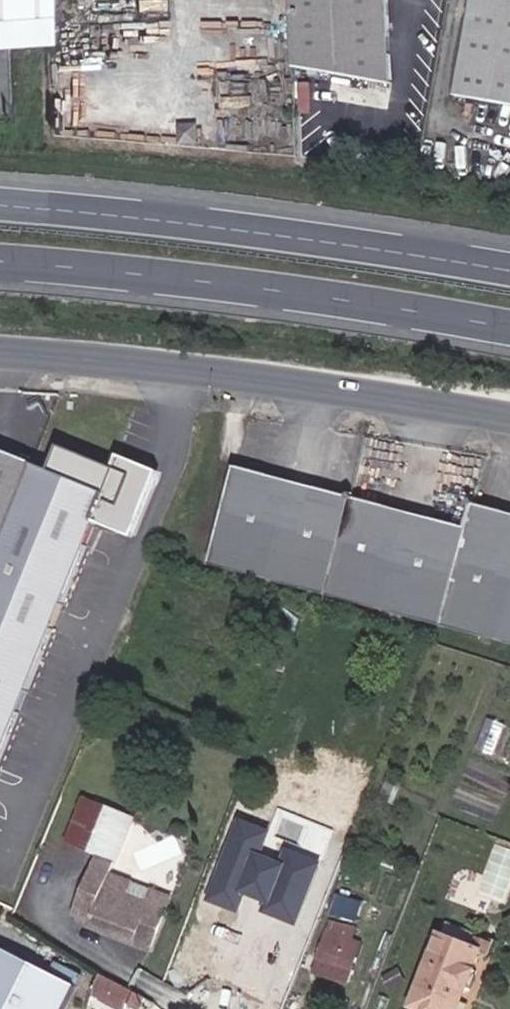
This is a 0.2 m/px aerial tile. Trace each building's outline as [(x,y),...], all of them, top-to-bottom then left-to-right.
[(18,26),(16,0),(0,0),(0,27),(18,26)] [(31,0),(16,0),(18,26),(32,25),(31,0)] [(302,70),(401,88),(397,0),(299,0),(302,70)] [(460,98),(509,105),(509,0),(479,0),(460,98)] [(0,449),(0,782),(113,497),(0,449)] [(244,468),(217,567),(509,642),(509,513),(482,506),(477,531),(244,468)] [(158,499),(136,553),(142,556),(169,490),(128,473),(123,485),(158,499)] [(136,818),(86,797),(66,842),(117,864),(136,818)] [(180,903),(103,866),(81,926),(158,954),(180,903)] [(363,930),(338,921),(323,978),(358,989),(370,945),(359,942),(363,930)] [(464,967),(472,947),(435,934),(408,1008),(451,1008),(456,996),(465,999),(476,971),(464,967)] [(464,967),(476,971),(487,942),(475,938),(472,947),(464,967)] [(0,954),(0,1008),(80,1008),(88,994),(2,950),(0,954)] [(377,981),(387,995),(403,984),(394,970),(377,981)] [(135,1008),(152,1008),(158,996),(125,980),(117,1000),(135,1008)] [(167,1000),(158,996),(152,1008),(163,1008),(167,1000)] [(465,999),(456,996),(451,1008),(462,1008),(465,999)]
